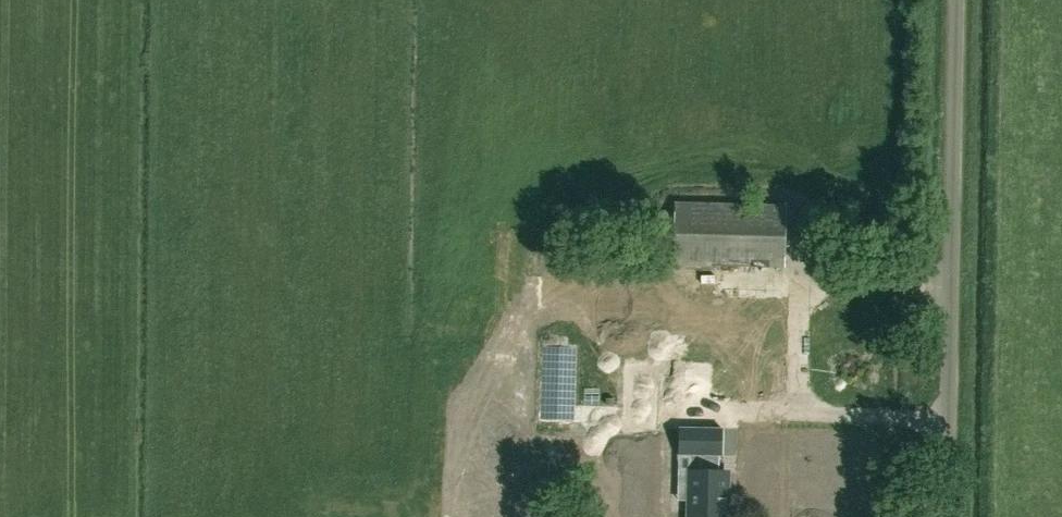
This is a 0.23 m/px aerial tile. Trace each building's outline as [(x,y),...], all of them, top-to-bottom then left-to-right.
[(675,202),(674,263),(784,266),(786,205),(675,202)] [(627,396),(627,427),(653,428),(654,397),(627,396)] [(684,502),(684,516),(730,516),(731,475),(722,475),(722,429),(676,429),(676,502),(684,502)] [(473,507),(452,507),(452,516),(473,516),(473,507)]
